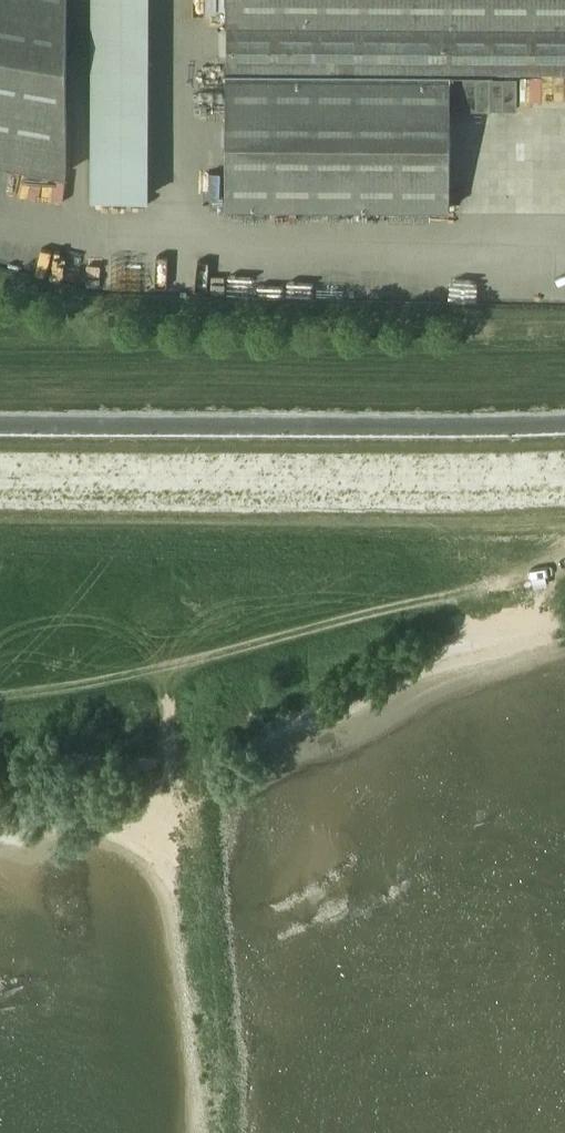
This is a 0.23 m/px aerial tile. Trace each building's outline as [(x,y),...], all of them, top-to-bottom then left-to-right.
[(66,172),(67,0),(0,0),(0,161),(66,172)] [(227,70),(225,70),(225,207),(450,208),(450,109),(517,109),(517,77),(463,77),(463,72),(494,71),(564,71),(564,0),(227,0),(227,70)] [(548,97),(564,97),(564,71),(547,72),(548,97)] [(92,155),(92,196),(149,196),(149,155),(92,155)]
